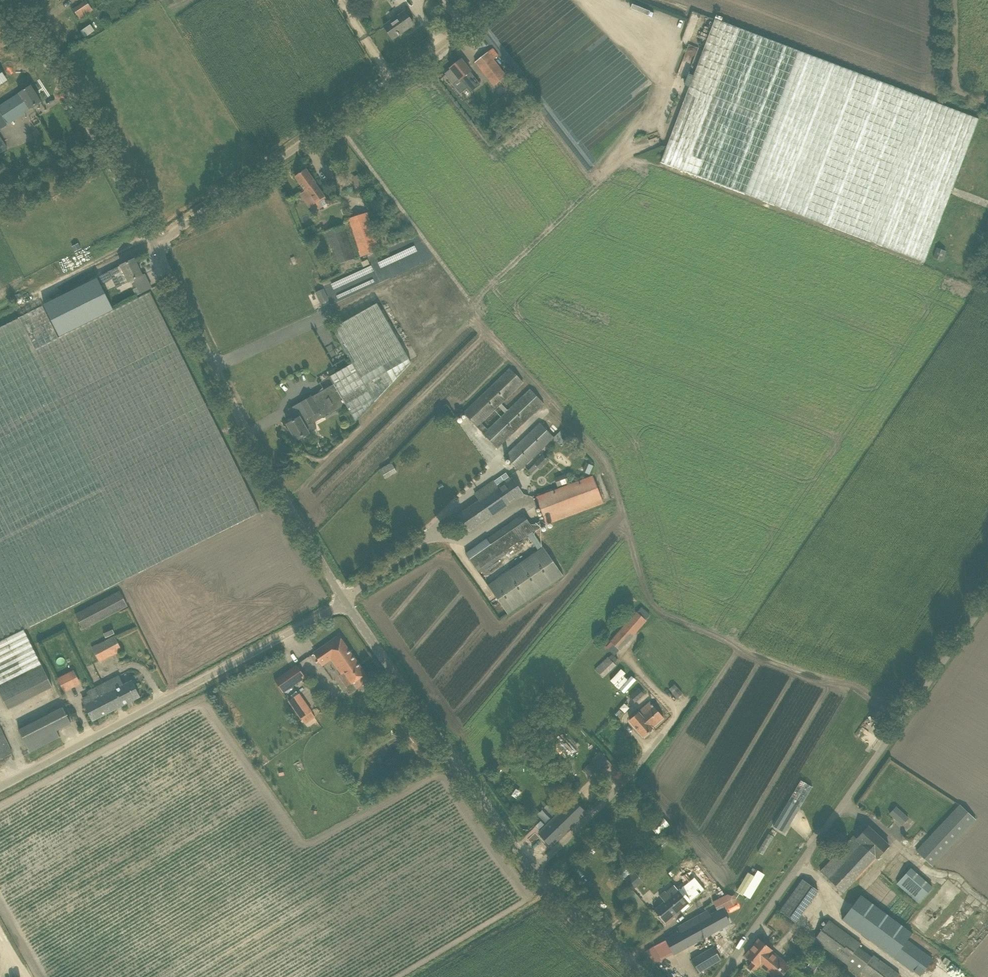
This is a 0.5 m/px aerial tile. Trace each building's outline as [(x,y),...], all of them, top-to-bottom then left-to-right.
[(74,9),(80,19),(93,10),(87,0),(74,9)] [(392,40),(414,24),(405,11),(384,26),(392,40)] [(925,262),(953,186),(979,119),(715,19),(690,87),(661,162),(925,262)] [(90,24),(81,30),(86,36),(94,30),(90,24)] [(494,59),(498,55),(493,48),(488,52),(476,62),(494,86),(502,79),(504,82),(508,79),(506,76),(507,75),(494,59)] [(453,83),(459,79),(460,80),(464,77),(470,84),(475,80),(469,72),(471,71),(461,59),(451,68),(451,69),(445,74),(453,83)] [(41,101),(31,86),(0,106),(0,129),(25,113),(25,112),(41,101)] [(638,146),(640,151),(662,144),(660,139),(638,146)] [(316,183),(306,169),(295,176),(305,190),(306,190),(319,209),(328,202),(315,183),(316,183)] [(366,213),(365,213),(349,218),(362,256),(379,250),(366,213)] [(343,225),(325,231),(336,264),(355,259),(343,225)] [(122,285),(129,282),(143,275),(134,259),(98,277),(102,284),(118,276),(122,285)] [(320,303),(328,300),(324,288),(315,292),(320,303)] [(151,292),(59,337),(43,306),(19,318),(0,327),(0,642),(25,629),(260,512),(151,292)] [(80,307),(87,321),(112,309),(105,295),(80,307)] [(334,384),(346,404),(356,422),(411,362),(405,351),(377,303),(340,324),(332,329),(352,363),(330,376),(334,384)] [(530,389),(488,429),(481,422),(523,382),(510,368),(464,412),(497,448),(543,403),(530,389)] [(346,404),(334,384),(312,396),(320,410),(324,417),(346,404)] [(314,423),(314,422),(311,416),(320,410),(312,396),(301,402),(307,412),(297,418),(287,424),(296,440),(317,428),(314,423)] [(540,422),(505,456),(519,470),(554,437),(540,422)] [(543,455),(534,463),(541,469),(549,461),(543,455)] [(384,478),(397,472),(392,462),(379,468),(384,478)] [(593,476),(536,497),(546,524),(604,502),(593,476)] [(480,500),(459,515),(470,531),(524,495),(512,478),(498,487),(493,480),(475,493),(480,500)] [(477,569),(520,540),(535,529),(523,513),(466,553),(477,569)] [(563,575),(544,547),(488,585),(508,614),(563,575)] [(128,605),(120,591),(76,614),(83,629),(128,605)] [(610,641),(620,650),(647,621),(636,611),(610,641)] [(104,632),(105,637),(115,633),(113,628),(104,632)] [(25,629),(0,642),(0,663),(15,655),(23,673),(0,684),(0,692),(8,709),(53,687),(41,664),(25,629)] [(339,635),(314,653),(322,665),(331,659),(342,673),(344,671),(353,683),(366,674),(339,635)] [(92,648),(99,661),(122,649),(115,636),(92,648)] [(608,657),(595,669),(603,678),(616,665),(608,657)] [(305,677),(297,665),(275,680),(283,692),(305,677)] [(65,692),(81,684),(73,670),(58,678),(65,692)] [(85,704),(93,720),(141,696),(133,680),(124,685),(119,675),(87,692),(92,701),(85,704)] [(670,688),(678,697),(682,693),(674,684),(670,688)] [(630,696),(631,698),(635,702),(644,694),(639,688),(630,696)] [(289,700),(302,718),(311,712),(299,694),(289,700)] [(630,720),(644,736),(653,728),(652,727),(664,717),(650,702),(630,720)] [(64,708),(49,715),(57,729),(71,722),(64,708)] [(12,753),(0,728),(0,760),(12,753)] [(587,771),(592,777),(595,780),(612,764),(602,753),(593,761),(595,763),(587,771)] [(797,778),(773,827),(785,833),(809,784),(797,778)] [(587,786),(579,794),(585,800),(593,791),(587,786)] [(574,800),(539,833),(551,845),(586,812),(574,800)] [(887,812),(901,825),(908,817),(895,804),(887,812)] [(959,804),(928,838),(916,851),(932,866),(976,820),(959,804)] [(820,870),(843,892),(875,858),(876,859),(889,845),(868,826),(857,838),(854,835),(820,870)] [(665,922),(683,907),(705,889),(702,886),(710,879),(697,864),(683,876),(685,878),(667,893),(664,891),(659,895),(664,901),(654,910),(665,922)] [(918,903),(933,887),(912,867),(897,884),(918,903)] [(818,890),(803,879),(802,879),(780,911),(796,922),(818,890)] [(734,905),(737,898),(735,894),(732,896),(729,897),(728,894),(719,898),(725,910),(734,905)] [(666,939),(674,953),(730,924),(722,909),(710,916),(707,912),(678,927),(681,931),(666,939)] [(847,963),(860,972),(861,971),(869,976),(898,976),(900,975),(873,955),(872,957),(858,947),(861,944),(829,920),(815,939),(813,941),(816,944),(818,942),(847,963)] [(790,965),(759,939),(746,955),(753,961),(748,967),(755,973),(761,966),(774,976),(781,976),(790,965)] [(933,959),(907,940),(895,956),(921,975),(933,959)] [(721,959),(713,946),(692,959),(699,972),(721,959)]
